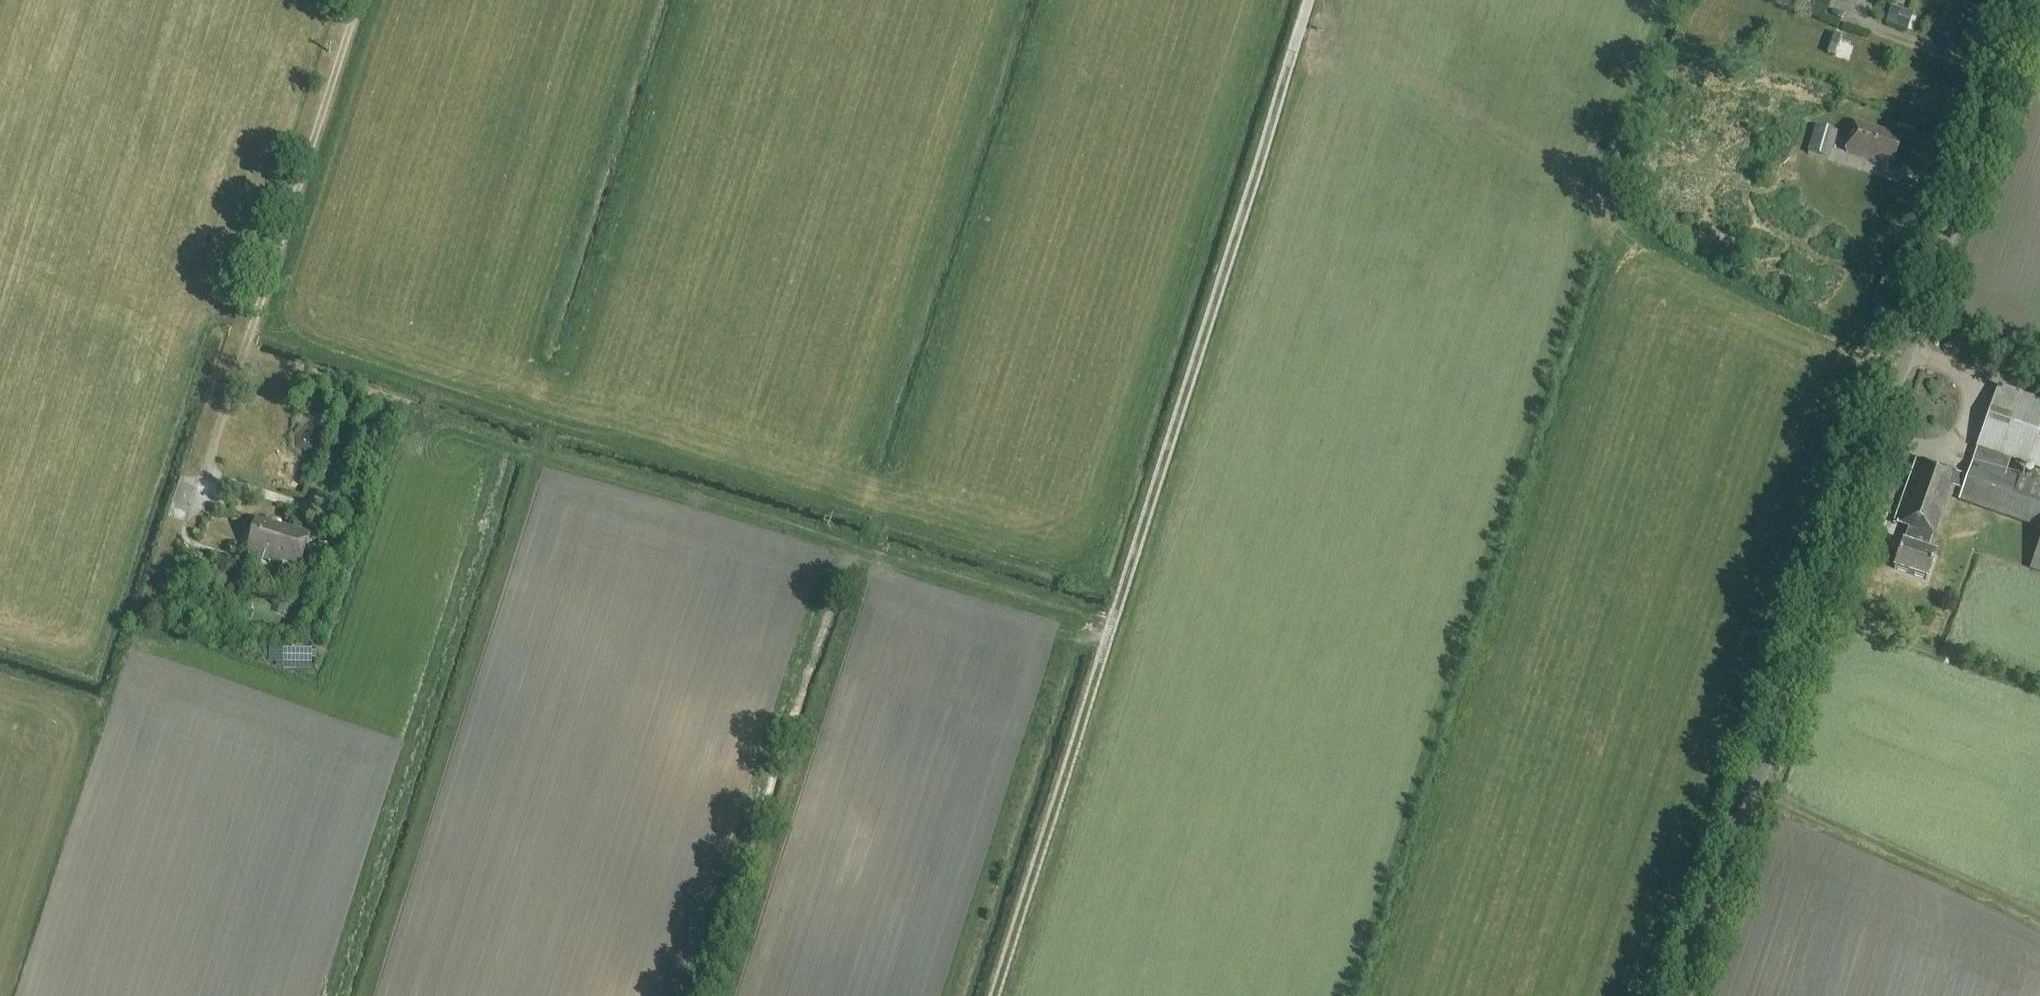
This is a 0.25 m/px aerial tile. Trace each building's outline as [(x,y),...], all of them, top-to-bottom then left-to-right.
[(1913,13),(1891,6),(1885,23),(1907,31),(1913,13)] [(1833,55),(1849,58),(1852,37),(1836,34),(1833,55)] [(1893,161),(1898,143),(1888,140),(1890,135),(1854,123),(1845,151),(1872,160),(1874,155),(1893,161)] [(1829,159),(1837,132),(1814,126),(1807,153),(1829,159)] [(1998,387),(1967,476),(1917,459),(1894,524),(1908,529),(1903,544),(1902,543),(1893,568),(1926,580),(1935,555),(1926,551),(1932,537),(1935,538),(1955,482),(1963,485),(1958,499),(2039,528),(2039,486),(2005,474),(2010,459),(2039,470),(2039,402),(1998,387)] [(293,531),(257,520),(247,550),(299,566),(309,532),(294,527),(293,531)] [(333,542),(337,526),(316,520),(312,536),(333,542)] [(2029,569),(2039,573),(2039,537),(2029,569)] [(322,574),(330,546),(319,543),(311,571),(322,574)] [(311,667),(312,652),(283,652),(282,663),(304,664),(304,667),(311,667)]
